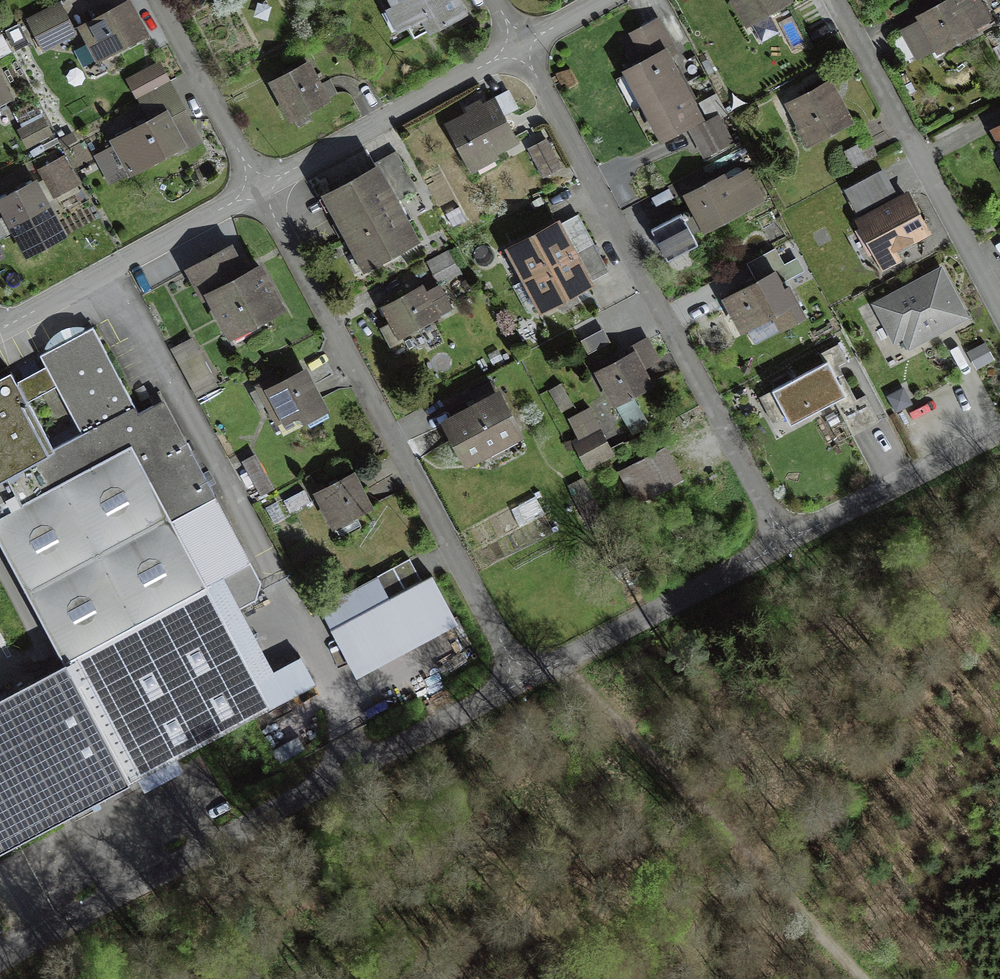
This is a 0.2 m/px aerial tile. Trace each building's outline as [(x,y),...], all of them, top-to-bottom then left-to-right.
[(391,6),(382,11),(393,33),(407,26),(413,36),(461,12),(455,0),(388,0),(391,6)] [(748,19),(783,0),(738,0),(748,19)] [(907,27),(922,58),(988,25),(975,0),(961,0),(907,27)] [(127,5),(82,28),(98,58),(142,35),(127,5)] [(58,9),(33,21),(45,45),(70,33),(58,9)] [(658,22),(633,36),(647,61),(628,72),(644,101),(679,83),(660,48),(670,43),(658,22)] [(307,65),(273,82),(292,119),(326,102),(307,65)] [(158,67),(130,82),(142,104),(169,88),(158,67)] [(9,99),(0,80),(0,103),(9,99)] [(696,115),(679,83),(644,101),(660,133),(696,115)] [(828,84),(790,105),(810,142),(848,121),(828,84)] [(712,96),(702,101),(712,120),(694,129),(706,153),(734,139),(712,96)] [(174,98),(146,112),(152,122),(114,142),(129,169),(194,135),(174,98)] [(495,99),(446,127),(469,168),(519,141),(495,99)] [(867,141),(844,152),(851,167),(874,157),(867,141)] [(547,142),(530,151),(544,176),(561,166),(547,142)] [(377,168),(325,195),(366,270),(418,242),(396,202),(419,189),(397,150),(374,163),(377,168)] [(61,160),(42,169),(56,196),(75,186),(61,160)] [(744,169),(689,199),(705,229),(760,199),(744,169)] [(879,172),(845,188),(878,258),(926,235),(907,196),(894,202),(879,172)] [(33,187),(2,201),(16,231),(47,217),(33,187)] [(667,260),(698,244),(681,213),(651,229),(667,260)] [(556,224),(501,252),(518,285),(573,255),(556,224)] [(231,245),(187,267),(225,340),(282,310),(259,266),(245,273),(231,245)] [(447,253),(426,263),(435,280),(455,269),(447,253)] [(573,255),(518,285),(535,315),(589,286),(573,255)] [(778,272),(726,300),(741,328),(772,311),(781,327),(802,316),(778,272)] [(939,273),(876,307),(899,350),(962,316),(939,273)] [(420,288),(386,305),(400,334),(449,310),(439,289),(424,296),(420,288)] [(0,379),(0,544),(64,664),(128,784),(274,707),(208,583),(251,560),(163,396),(137,410),(94,329),(70,342),(0,379)] [(846,395),(832,368),(847,360),(838,343),(819,353),(824,362),(772,389),(790,425),(846,395)] [(632,346),(592,369),(614,408),(655,385),(632,346)] [(277,374),(257,386),(279,422),(299,410),(307,425),(328,412),(304,372),(283,384),(277,374)] [(478,409),(447,425),(468,468),(522,440),(492,379),(469,391),(478,409)] [(838,409),(852,435),(879,421),(865,394),(838,409)] [(601,433),(577,445),(587,467),(611,455),(601,433)] [(666,446),(617,472),(636,508),(685,482),(666,446)] [(255,457),(241,464),(255,493),(269,486),(255,457)] [(357,474),(313,495),(333,537),(377,516),(357,474)] [(409,560),(376,578),(389,602),(392,600),(421,584),(409,560)] [(389,602),(339,628),(360,666),(450,617),(430,579),(421,584),(392,600),(389,602)] [(128,784),(64,664),(0,698),(0,850),(128,784)]
